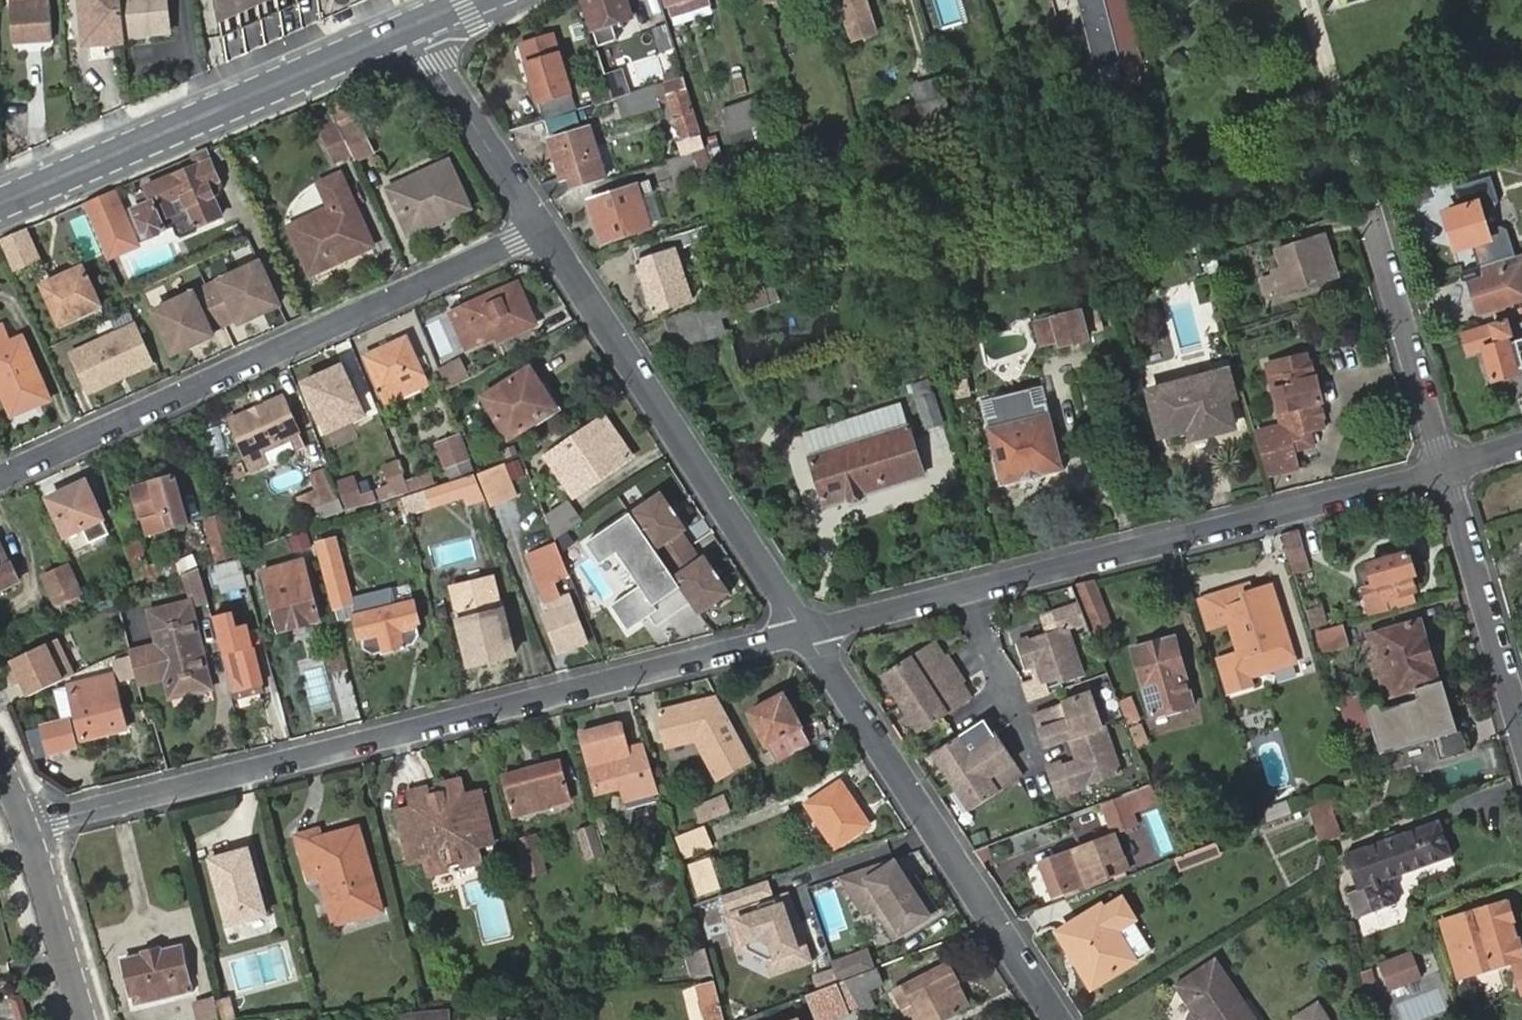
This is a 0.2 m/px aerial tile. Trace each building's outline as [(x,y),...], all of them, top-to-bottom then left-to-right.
[(16,44),(48,42),(45,0),(13,0),(16,44)] [(125,41),(124,33),(121,0),(78,0),(82,46),(125,41)] [(124,33),(168,30),(166,0),(121,0),(124,33)] [(238,0),(217,0),(218,10),(239,6),(239,4),(238,0)] [(261,19),(279,10),(278,0),(258,0),(258,1),(261,19)] [(279,10),(298,2),(298,0),(278,0),(279,10)] [(594,29),(631,18),(625,0),(585,0),(594,29)] [(672,17),(710,5),(712,5),(710,0),(666,0),(672,17)] [(854,39),(876,32),(866,0),(841,0),(854,39)] [(1095,40),(1117,34),(1108,0),(1085,0),(1095,40)] [(1117,34),(1131,88),(1142,85),(1137,64),(1143,62),(1121,0),(1108,0),(1117,34)] [(239,6),(242,27),(261,19),(258,1),(239,4),(239,6)] [(710,5),(672,17),(675,25),(712,13),(710,5)] [(218,10),(222,36),(242,27),(239,6),(218,10)] [(676,49),(668,25),(653,29),(661,54),(676,49)] [(519,44),(526,64),(558,53),(552,34),(519,44)] [(607,41),(594,45),(601,65),(614,61),(607,41)] [(526,64),(543,120),(576,110),(558,53),(526,64)] [(612,97),(629,92),(623,69),(606,74),(612,97)] [(666,96),(684,154),(705,147),(700,128),(684,76),(624,95),(627,106),(628,108),(620,108),(623,119),(660,108),(657,99),(666,96)] [(915,85),(925,121),(951,113),(940,77),(915,85)] [(624,95),(616,97),(620,108),(627,106),(624,95)] [(722,107),(730,134),(761,125),(752,98),(722,107)] [(359,121),(340,129),(352,153),(355,161),(373,152),(359,121)] [(700,128),(705,147),(713,172),(727,168),(714,124),(700,128)] [(340,129),(338,125),(322,133),(335,161),(352,153),(340,129)] [(761,125),(730,134),(734,146),(758,138),(759,142),(765,140),(761,125)] [(589,126),(581,128),(588,150),(596,147),(589,126)] [(539,183),(548,196),(606,178),(596,147),(588,150),(581,128),(549,138),(561,176),(539,183)] [(828,144),(809,149),(811,156),(830,150),(828,144)] [(703,183),(715,178),(713,172),(705,147),(684,154),(668,159),(675,182),(700,174),(703,183)] [(190,215),(195,227),(223,215),(215,197),(217,196),(214,186),(222,183),(210,156),(143,185),(145,189),(134,194),(138,203),(130,206),(144,236),(173,223),(190,215)] [(388,187),(409,235),(471,207),(449,160),(388,187)] [(330,208),(289,227),(311,274),(372,245),(340,174),(319,184),(330,208)] [(1458,208),(1443,213),(1454,250),(1471,246),(1477,268),(1479,267),(1515,256),(1507,229),(1500,227),(1487,231),(1482,211),(1494,208),(1498,202),(1491,176),(1452,188),(1458,208)] [(589,200),(603,242),(653,226),(653,223),(662,220),(649,181),(589,200)] [(110,196),(83,207),(109,263),(121,288),(146,277),(135,253),(126,257),(108,218),(118,214),(110,196)] [(82,205),(1,240),(10,262),(24,256),(20,245),(59,229),(64,240),(77,234),(94,270),(109,263),(83,207),(82,205)] [(178,234),(195,227),(190,215),(173,223),(178,234)] [(1332,256),(1320,221),(1270,237),(1278,266),(1270,269),(1271,274),(1260,278),(1267,299),(1331,278),(1325,258),(1332,256)] [(633,248),(654,311),(692,300),(676,249),(713,237),(709,224),(633,248)] [(1339,276),(1332,256),(1325,258),(1331,278),(1339,276)] [(279,303),(260,261),(207,286),(224,323),(238,317),(240,322),(279,303)] [(1466,271),(1478,313),(1521,300),(1521,263),(1481,275),(1479,267),(1477,268),(1466,271)] [(42,284),(60,322),(99,305),(81,266),(42,284)] [(773,282),(764,285),(769,303),(779,300),(773,282)] [(517,283),(510,286),(519,308),(527,305),(517,283)] [(764,285),(743,291),(748,310),(769,303),(764,285)] [(224,323),(207,286),(154,310),(173,352),(212,334),(210,330),(224,323)] [(519,308),(510,286),(452,311),(468,347),(495,336),(497,340),(536,323),(527,305),(519,308)] [(737,293),(731,295),(736,313),(743,312),(737,293)] [(731,295),(666,316),(676,347),(721,332),(718,319),(736,313),(731,295)] [(1036,321),(1041,344),(1057,340),(1058,345),(1089,338),(1082,310),(1036,321)] [(1493,379),(1521,370),(1521,349),(1520,348),(1514,350),(1510,337),(1513,336),(1508,320),(1464,333),(1469,352),(1484,348),(1493,379)] [(12,414),(50,397),(21,335),(9,340),(1,323),(0,323),(0,387),(12,414)] [(135,323),(67,354),(87,397),(155,366),(135,323)] [(365,356),(385,401),(426,383),(406,338),(365,356)] [(1275,388),(1244,396),(1267,479),(1299,471),(1292,437),(1326,430),(1324,419),(1326,419),(1309,351),(1267,362),(1275,388)] [(443,369),(448,382),(462,376),(456,363),(443,369)] [(330,420),(360,406),(343,365),(303,383),(325,434),(334,430),(330,420)] [(482,397),(509,437),(556,407),(529,367),(482,397)] [(1149,389),(1160,435),(1190,427),(1192,437),(1233,427),(1226,398),(1234,397),(1227,369),(1149,389)] [(913,383),(927,428),(944,423),(930,378),(913,383)] [(1031,387),(992,396),(996,414),(986,417),(1002,482),(1062,468),(1045,402),(1035,404),(1031,387)] [(231,421),(253,470),(267,464),(262,450),(297,434),(282,398),(231,421)] [(365,417),(360,406),(330,420),(334,430),(365,417)] [(545,456),(561,478),(569,472),(581,490),(632,455),(604,415),(545,456)] [(811,456),(825,503),(922,474),(908,427),(811,456)] [(436,443),(449,478),(473,469),(459,435),(436,443)] [(404,480),(395,459),(381,464),(389,483),(375,487),(380,500),(408,491),(404,480)] [(504,462),(477,473),(491,508),(518,497),(504,462)] [(338,496),(327,467),(310,474),(316,487),(298,494),(305,509),(315,505),(335,497),(338,496)] [(429,471),(404,480),(408,491),(433,483),(429,471)] [(569,472),(561,478),(574,496),(581,490),(569,472)] [(361,493),(357,482),(354,474),(337,481),(346,509),(375,500),(371,489),(361,493)] [(476,474),(424,490),(431,510),(465,499),(468,506),(486,500),(476,474)] [(132,486),(145,534),(188,522),(175,475),(132,486)] [(367,478),(357,482),(361,493),(371,489),(367,478)] [(49,499),(66,535),(100,519),(85,484),(49,499)] [(686,530),(661,492),(630,513),(664,563),(690,545),(682,532),(686,530)] [(337,505),(335,497),(315,505),(317,509),(325,507),(326,509),(337,505)] [(555,540),(580,522),(567,502),(545,516),(555,540)] [(240,557),(227,512),(205,517),(218,564),(240,557)] [(630,513),(586,543),(601,564),(617,553),(639,586),(610,605),(627,630),(648,616),(655,626),(691,602),(664,563),(630,513)] [(1300,530),(1284,534),(1292,565),(1308,560),(1300,530)] [(310,537),(240,557),(248,586),(249,592),(260,589),(255,566),(304,553),(303,548),(312,545),(310,537)] [(314,544),(331,608),(352,603),(335,538),(314,544)] [(10,560),(0,539),(0,563),(10,560)] [(126,544),(139,587),(149,584),(179,575),(173,557),(149,564),(141,541),(126,544)] [(555,580),(568,574),(563,559),(555,542),(526,554),(548,609),(543,612),(559,654),(575,648),(570,635),(581,630),(566,591),(560,594),(555,580)] [(698,612),(728,592),(703,554),(699,557),(690,545),(664,563),(691,602),(698,612)] [(1387,610),(1416,603),(1409,576),(1413,574),(1408,553),(1363,567),(1363,572),(1364,576),(1365,578),(1371,576),(1374,587),(1379,585),(1387,610)] [(248,586),(240,557),(218,564),(216,564),(223,593),(248,586)] [(263,570),(278,631),(319,620),(304,559),(263,570)] [(19,581),(10,560),(0,563),(0,589),(19,581)] [(59,605),(62,612),(84,605),(80,596),(83,594),(69,563),(41,575),(56,606),(59,605)] [(200,569),(183,574),(192,604),(208,599),(200,569)] [(449,585),(467,663),(512,652),(493,574),(472,579),(449,585)] [(1095,580),(1078,584),(1087,608),(1104,603),(1095,580)] [(141,593),(150,591),(149,584),(139,587),(141,593)] [(1249,584),(1199,598),(1207,626),(1230,620),(1239,652),(1216,659),(1226,691),(1251,682),(1249,675),(1295,660),(1271,585),(1252,592),(1249,584)] [(1362,590),(1370,615),(1383,611),(1387,610),(1379,585),(1374,587),(1362,590)] [(353,615),(359,639),(362,639),(363,645),(375,652),(380,651),(381,655),(405,648),(405,645),(410,644),(418,634),(416,624),(419,623),(413,599),(353,615)] [(156,644),(130,650),(137,677),(163,670),(169,696),(210,686),(188,600),(148,610),(156,644)] [(1036,665),(1043,685),(1058,679),(1060,685),(1081,677),(1063,629),(1087,620),(1081,604),(1053,614),(1059,630),(1015,646),(1024,670),(1036,665)] [(1322,606),(1306,611),(1312,627),(1327,622),(1322,606)] [(1424,686),(1436,682),(1419,621),(1369,636),(1387,696),(1424,686)] [(59,637),(66,657),(100,647),(95,626),(59,637)] [(219,633),(234,691),(263,684),(249,626),(219,633)] [(1347,626),(1317,629),(1319,655),(1349,652),(1347,626)] [(587,643),(581,630),(570,635),(575,648),(587,643)] [(1136,648),(1156,715),(1196,705),(1177,637),(1136,648)] [(20,700),(74,678),(59,640),(5,662),(20,700)] [(935,643),(885,674),(904,703),(956,669),(947,656),(945,658),(935,643)] [(131,656),(114,660),(119,683),(136,679),(131,656)] [(322,665),(302,672),(313,708),(333,701),(322,665)] [(904,703),(922,732),(972,700),(962,684),(964,682),(956,669),(904,703)] [(71,721),(45,727),(51,754),(77,747),(75,740),(84,739),(84,741),(125,731),(112,678),(71,687),(79,722),(71,724),(71,721)] [(1432,739),(1438,761),(1469,752),(1464,731),(1455,732),(1440,681),(1436,682),(1424,686),(1413,689),(1417,700),(1383,710),(1380,698),(1364,703),(1359,685),(1337,691),(1349,732),(1371,726),(1379,754),(1432,739)] [(234,691),(236,699),(265,691),(263,684),(234,691)] [(751,712),(777,760),(811,742),(785,694),(751,712)] [(1034,717),(1049,754),(1072,746),(1072,745),(1090,739),(1088,734),(1107,726),(1095,694),(1034,717)] [(752,759),(717,696),(702,700),(703,704),(693,706),(692,703),(657,712),(665,742),(687,736),(696,739),(717,778),(752,759)] [(1132,696),(1119,701),(1127,724),(1141,719),(1132,696)] [(627,788),(631,799),(657,791),(643,744),(628,749),(621,721),(582,731),(597,795),(627,788)] [(986,721),(936,753),(954,782),(1007,748),(998,735),(996,737),(986,721)] [(1128,728),(1138,748),(1150,742),(1140,722),(1128,728)] [(1066,764),(1051,770),(1061,798),(1124,773),(1107,726),(1088,734),(1090,739),(1072,745),(1072,746),(1079,763),(1068,767),(1066,764)] [(687,736),(665,742),(666,747),(696,739),(687,736)] [(954,782),(973,810),(1022,778),(1012,763),(1015,761),(1007,748),(954,782)] [(505,779),(515,817),(571,803),(561,764),(505,779)] [(808,803),(838,847),(870,824),(842,781),(808,803)] [(445,792),(462,788),(461,783),(444,787),(445,792)] [(430,795),(413,800),(415,811),(400,814),(411,864),(427,860),(430,876),(449,872),(447,864),(462,861),(464,868),(482,863),(477,847),(492,844),(481,795),(464,798),(462,788),(445,792),(445,795),(448,803),(433,806),(431,799),(430,795)] [(411,794),(413,800),(430,795),(430,790),(411,794)] [(1136,790),(1126,794),(1133,811),(1146,807),(1142,795),(1138,797),(1136,790)] [(693,804),(700,825),(732,813),(725,793),(693,804)] [(1126,794),(1103,803),(1113,831),(1137,822),(1126,794)] [(445,795),(431,799),(433,806),(448,803),(445,795)] [(1314,807),(1324,843),(1344,836),(1332,800),(1314,807)] [(1348,853),(1361,889),(1351,893),(1359,915),(1377,909),(1377,911),(1401,903),(1392,878),(1455,855),(1442,819),(1348,853)] [(679,837),(686,857),(714,848),(706,827),(679,837)] [(579,832),(587,860),(602,856),(594,828),(579,832)] [(296,835),(307,878),(321,875),(332,922),(355,917),(352,906),(374,900),(358,830),(322,839),(319,829),(296,835)] [(1117,835),(1075,851),(1042,863),(1054,896),(1077,887),(1079,892),(1091,887),(1090,886),(1111,878),(1105,861),(1124,854),(1117,835)] [(521,841),(530,878),(549,872),(541,843),(535,844),(533,837),(521,841)] [(1224,852),(1221,842),(1219,842),(1189,854),(1192,863),(1224,852)] [(211,860),(229,924),(264,915),(247,851),(211,860)] [(1189,854),(1184,856),(1179,858),(1183,867),(1192,863),(1189,854)] [(687,864),(696,898),(721,891),(712,857),(687,864)] [(879,911),(896,938),(939,912),(921,882),(911,886),(893,857),(841,876),(866,913),(879,911)] [(768,879),(723,895),(741,948),(749,945),(771,958),(776,971),(812,958),(793,907),(775,900),(768,879)] [(1061,933),(1071,950),(1076,947),(1080,956),(1076,958),(1094,988),(1136,962),(1135,960),(1118,931),(1136,921),(1124,902),(1106,911),(1104,908),(1061,933)] [(1458,977),(1521,958),(1521,956),(1517,938),(1514,939),(1509,922),(1512,921),(1507,902),(1441,920),(1458,976),(1458,977)] [(1439,913),(1424,918),(1433,948),(1441,974),(1442,980),(1444,983),(1446,985),(1450,986),(1453,985),(1456,983),(1458,980),(1458,976),(1441,920),(1439,913)] [(1118,931),(1135,960),(1152,950),(1135,922),(1118,931)] [(1076,947),(1071,950),(1076,958),(1080,956),(1076,947)] [(170,988),(172,998),(194,993),(192,981),(188,982),(180,948),(162,952),(161,950),(143,954),(144,957),(124,962),(135,1007),(143,1005),(141,995),(170,988)] [(1413,954),(1421,979),(1441,974),(1433,948),(1429,949),(1413,954)] [(684,955),(691,980),(713,975),(706,949),(684,955)] [(1413,954),(1381,964),(1389,989),(1421,979),(1413,954)] [(1174,985),(1190,1010),(1186,1019),(1253,1019),(1216,959),(1174,985)] [(1513,966),(1521,994),(1521,963),(1513,966)] [(904,1008),(917,1003),(921,1009),(908,1015),(910,1019),(945,1019),(959,1013),(958,1011),(967,1006),(969,1002),(961,989),(960,990),(956,983),(958,982),(949,964),(895,991),(904,1008)] [(1361,970),(1367,989),(1377,986),(1370,967),(1361,970)] [(841,981),(850,1006),(862,1001),(849,978),(841,981)] [(717,980),(699,986),(709,1019),(729,1019),(717,980)] [(810,993),(821,1019),(829,1019),(852,1011),(850,1006),(841,981),(810,993)] [(143,1005),(172,998),(170,988),(141,995),(143,1005)] [(199,1019),(221,1019),(216,997),(195,1001),(199,1019)] [(917,1003),(904,1008),(908,1015),(921,1009),(917,1003)] [(1295,1018),(1296,1019),(1328,1019),(1318,1004),(1295,1018)]
